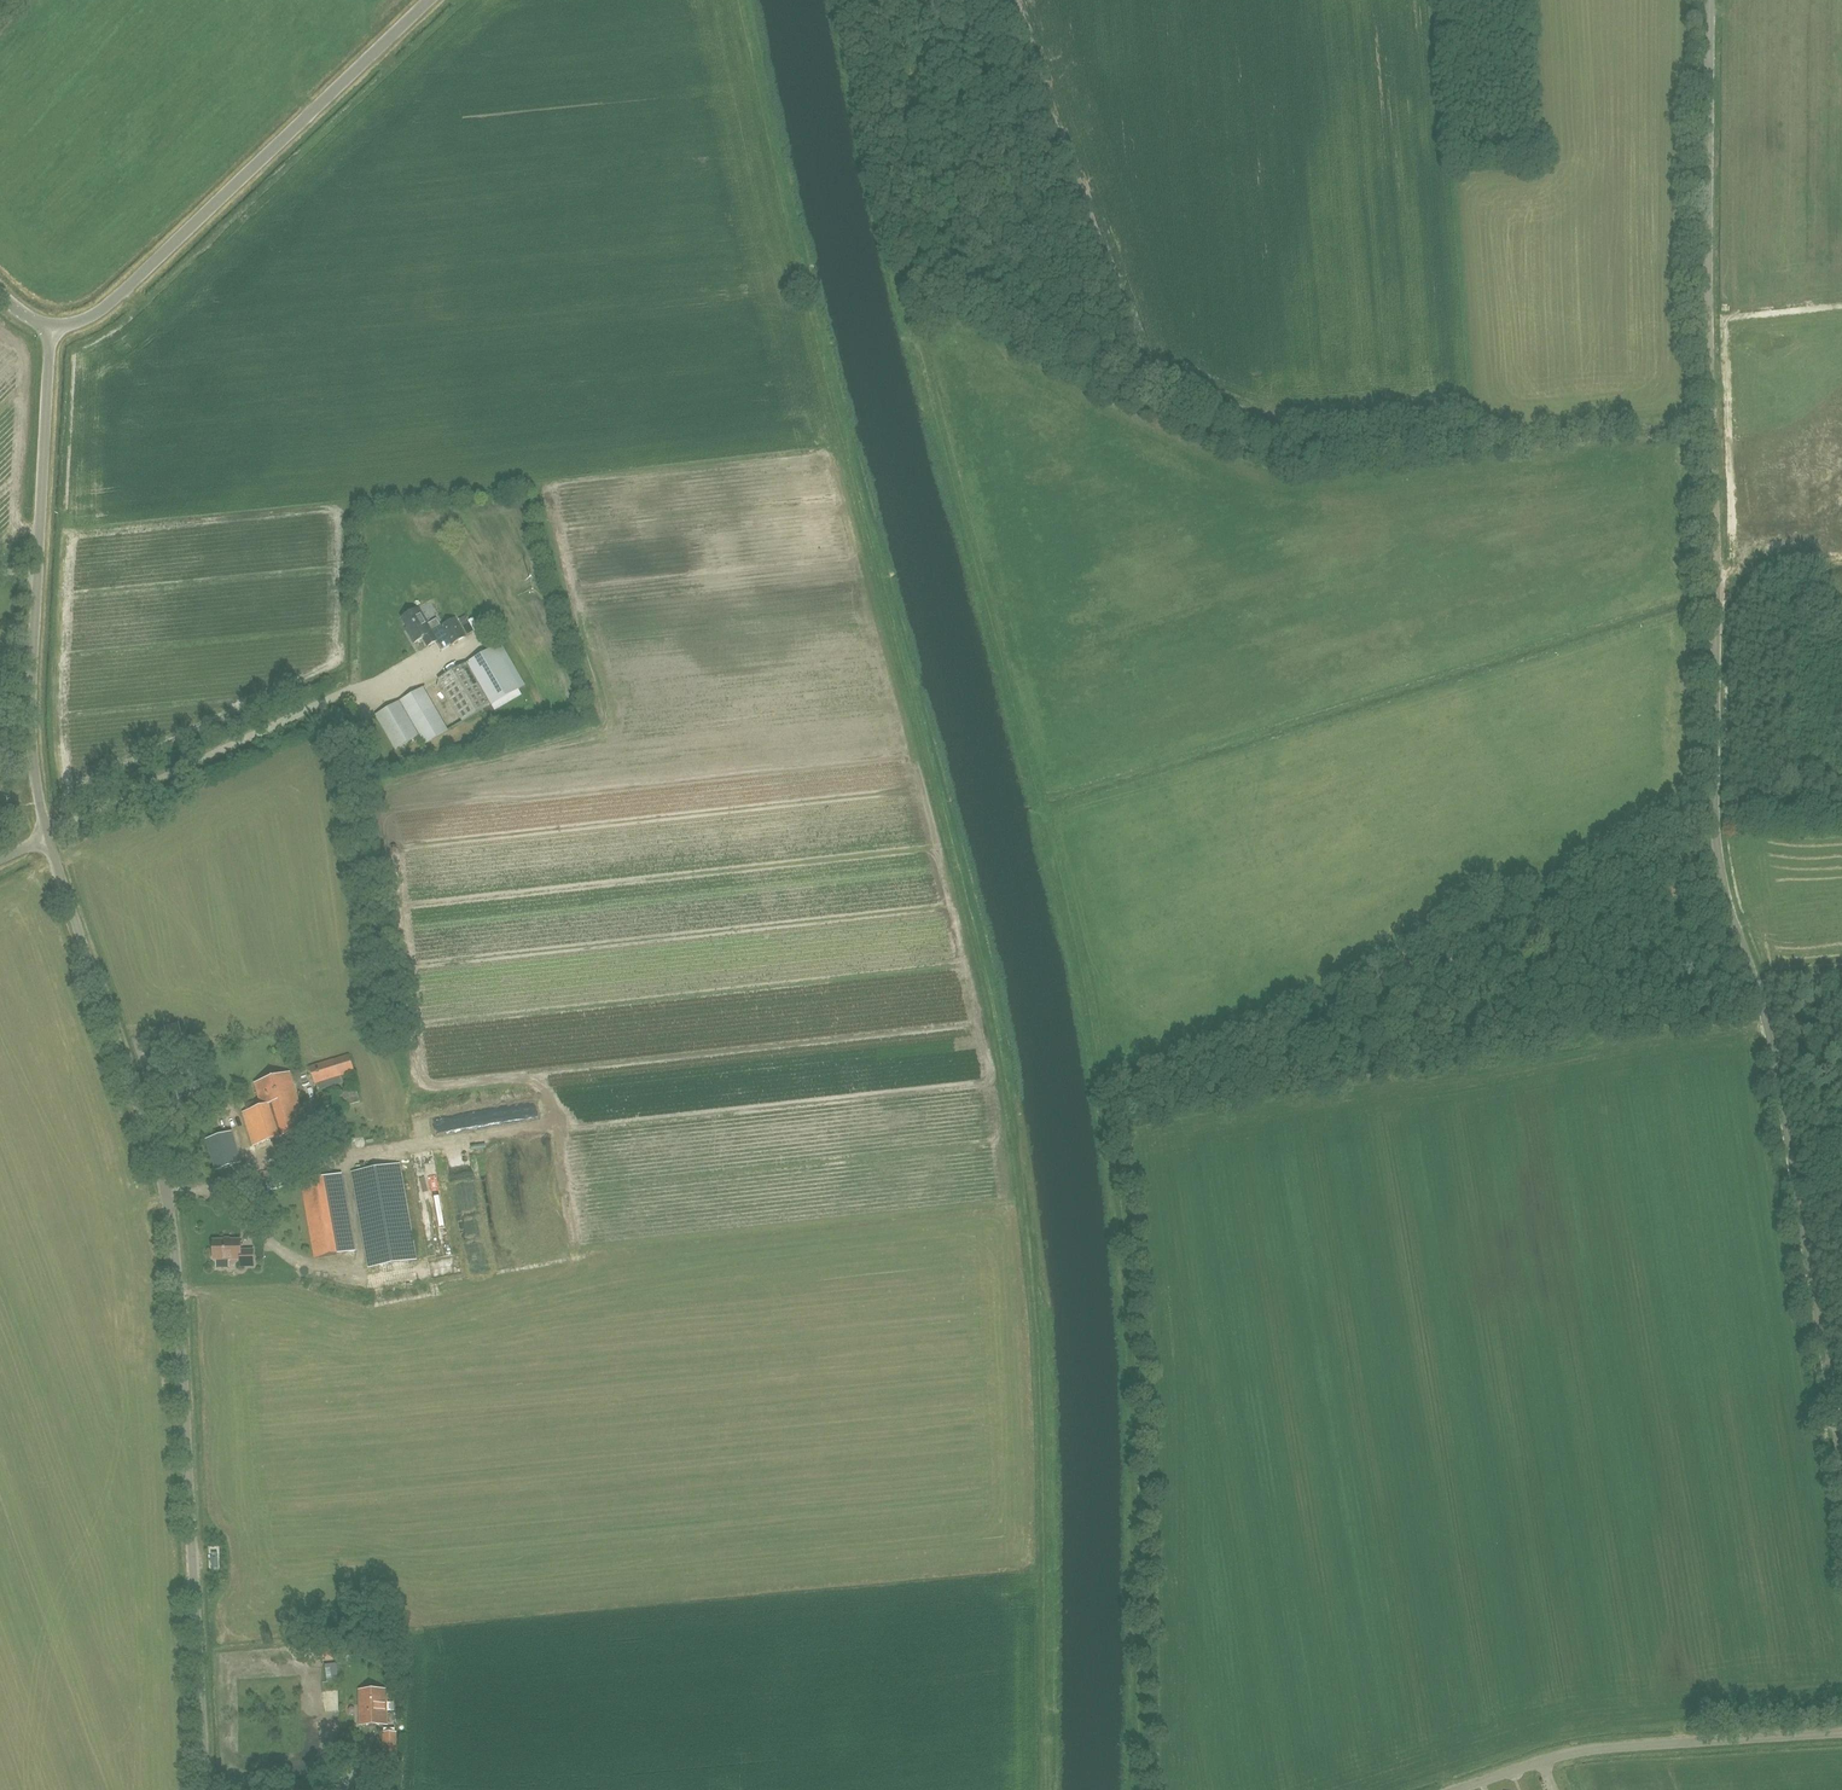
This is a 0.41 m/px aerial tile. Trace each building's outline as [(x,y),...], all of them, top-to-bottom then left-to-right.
[(455,619),(441,627),(437,619),(428,624),(418,609),(402,618),(411,632),(409,633),(415,643),(424,638),(429,646),(436,642),(442,651),(466,636),(455,619)] [(462,664),(437,679),(461,721),(487,706),(487,708),(526,686),(501,643),(462,664)] [(447,731),(423,688),(376,715),(396,749),(421,735),(426,743),(447,731)] [(164,1026),(168,1040),(183,1036),(179,1022),(164,1026)] [(315,1083),(355,1071),(350,1055),(310,1067),(315,1083)] [(308,1128),(290,1072),(255,1083),(261,1107),(244,1113),(254,1145),(308,1128)] [(357,1089),(342,1094),(346,1106),(361,1102),(357,1089)] [(241,1163),(232,1133),(207,1140),(216,1171),(241,1163)] [(352,1172),(369,1267),(416,1259),(399,1164),(352,1172)] [(301,1182),(315,1259),(355,1251),(342,1175),(301,1182)] [(241,1241),(214,1241),(214,1259),(241,1259),(241,1266),(254,1266),(254,1251),(242,1251),(241,1241)] [(210,1568),(221,1568),(219,1546),(208,1546),(210,1568)] [(339,1681),(337,1663),(325,1665),(327,1682),(339,1681)] [(387,1689),(359,1689),(360,1725),(388,1725),(387,1689)] [(398,1732),(382,1732),(383,1758),(398,1758),(398,1732)]
